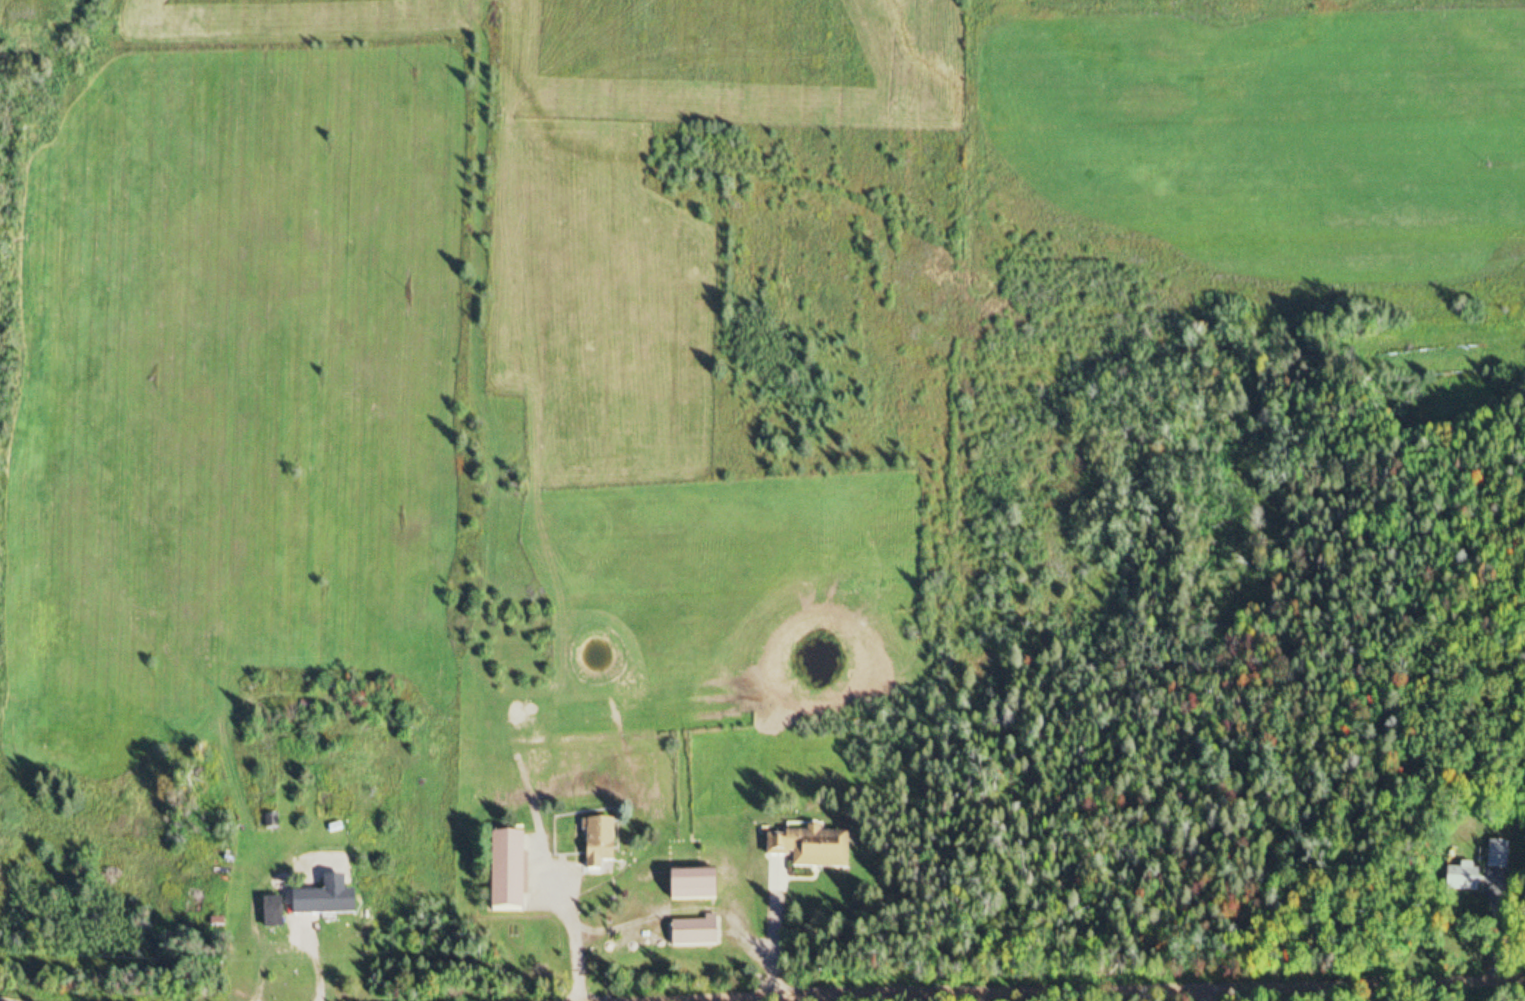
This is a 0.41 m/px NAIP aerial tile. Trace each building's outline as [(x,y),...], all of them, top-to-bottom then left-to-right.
[(283,816),(270,816),(270,828),(283,828),(283,816)] [(758,837),(758,859),(783,859),(783,870),(838,871),(839,835),(810,834),(810,826),(779,826),(779,837),(758,837)] [(516,910),(516,836),(482,836),(482,910),(516,910)] [(580,863),(610,863),(610,841),(580,841),(580,863)] [(1502,871),(1503,844),(1483,843),(1482,871),(1502,871)] [(1471,866),(1454,866),(1454,871),(1439,871),(1439,894),(1471,894),(1471,866)] [(711,901),(710,872),(658,873),(659,902),(711,901)] [(366,916),(366,891),(324,891),(324,916),(366,916)] [(290,929),(290,899),(270,899),(270,929),(290,929)] [(699,923),(665,923),(665,948),(713,948),(713,917),(699,917),(699,923)]
